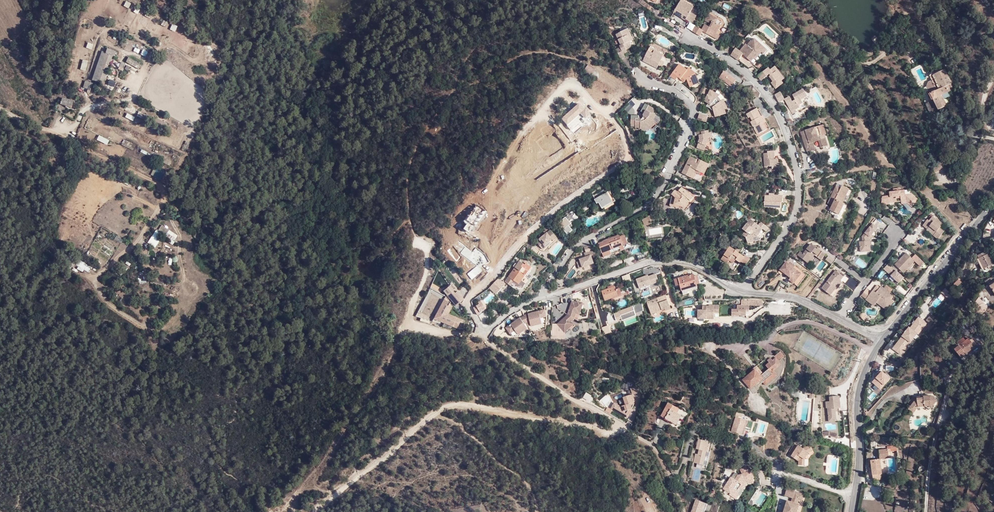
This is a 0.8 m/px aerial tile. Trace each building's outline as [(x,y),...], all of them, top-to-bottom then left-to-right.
[(639,2),(648,10),(651,6),(643,0),(640,0),(639,2)] [(697,15),(700,10),(695,7),(695,5),(686,0),(681,0),(673,13),(692,24),(695,19),(693,18),(695,14),(697,15)] [(696,26),(693,32),(702,37),(706,32),(718,38),(720,33),(719,33),(725,23),(725,19),(712,11),(706,22),(711,25),(710,28),(706,26),(703,30),(696,26)] [(621,47),(616,49),(621,59),(625,57),(624,55),(632,51),(630,45),(635,42),(629,28),(617,34),(621,44),(619,44),(621,47)] [(736,48),(730,55),(738,60),(743,54),(751,62),(754,58),(756,59),(763,52),(765,53),(768,50),(756,39),(753,42),(753,43),(749,47),(747,45),(746,44),(740,51),(736,48)] [(657,68),(659,66),(662,61),(666,53),(653,46),(644,61),(657,68)] [(106,53),(102,52),(92,80),(96,81),(106,53)] [(598,70),(590,64),(584,72),(590,77),(592,75),(596,78),(599,74),(597,72),(598,70)] [(667,81),(674,87),(678,82),(676,81),(679,78),(684,82),(686,80),(691,88),(700,82),(694,74),(689,69),(687,71),(680,65),(667,81)] [(771,71),(769,69),(760,76),(763,81),(770,77),(774,82),(773,84),(777,89),(784,84),(782,82),(786,79),(777,67),(771,71)] [(946,85),(951,83),(952,83),(945,69),(936,73),(943,87),(931,94),(930,94),(933,100),(934,99),(938,108),(939,109),(945,106),(944,105),(943,103),(945,102),(944,99),(951,96),(949,92),(949,91),(946,85)] [(943,87),(936,73),(934,74),(934,73),(929,75),(936,88),(929,91),(931,94),(943,87)] [(606,85),(610,79),(604,75),(599,80),(606,85)] [(620,86),(613,81),(608,87),(616,92),(620,86)] [(600,91),(596,84),(591,87),(594,94),(600,91)] [(789,97),(784,100),(792,113),(796,111),(800,108),(799,106),(803,104),(801,101),(800,98),(806,95),(802,90),(792,95),(795,100),(792,102),(789,97)] [(598,104),(604,101),(601,93),(595,96),(598,104)] [(718,96),(712,93),(710,97),(708,96),(704,102),(708,105),(711,106),(710,108),(712,109),(715,117),(727,114),(726,112),(728,111),(723,100),(722,100),(717,96),(718,96)] [(781,93),(774,96),(776,100),(778,103),(784,100),(781,93)] [(73,102),(62,98),(60,104),(71,107),(73,102)] [(641,103),(637,98),(631,104),(635,109),(641,103)] [(934,99),(933,100),(928,102),(933,111),(938,108),(934,99)] [(590,114),(579,102),(561,118),(568,126),(580,115),(585,119),(590,114)] [(646,110),(649,106),(646,104),(641,112),(644,114),(646,110)] [(649,106),(646,110),(644,114),(643,115),(643,117),(642,119),(641,119),(641,118),(639,118),(636,118),(636,120),(631,120),(631,126),(633,126),(633,125),(635,126),(635,127),(638,127),(638,128),(639,128),(639,130),(642,130),(643,130),(644,131),(645,131),(646,132),(649,130),(648,129),(650,126),(655,121),(653,119),(656,114),(654,114),(653,108),(649,106)] [(764,125),(767,123),(763,116),(761,117),(757,108),(746,114),(748,118),(750,117),(752,121),(751,122),(757,135),(767,130),(764,125)] [(701,114),(698,122),(706,124),(709,116),(701,114)] [(827,134),(824,124),(801,132),(807,152),(816,149),(813,142),(819,141),(821,148),(828,145),(825,135),(827,134)] [(705,127),(695,129),(696,136),(698,136),(700,135),(701,137),(699,138),(697,142),(699,143),(697,147),(705,150),(709,138),(713,137),(713,132),(710,132),(709,131),(705,131),(705,127)] [(771,157),(774,157),(775,157),(774,151),(767,151),(767,154),(762,154),(763,168),(767,168),(767,167),(768,167),(768,168),(773,167),(773,169),(777,169),(779,169),(779,160),(774,160),(772,160),(771,157)] [(697,162),(698,160),(691,156),(682,173),(691,178),(695,172),(697,173),(701,175),(702,173),(705,175),(708,169),(706,168),(709,163),(701,159),(701,161),(699,164),(697,162)] [(942,161),(932,167),(935,172),(945,166),(942,161)] [(842,202),(849,189),(842,185),(841,187),(837,185),(827,203),(832,205),(830,209),(839,214),(845,203),(842,202)] [(611,193),(607,187),(594,196),(595,199),(597,203),(599,202),(601,206),(612,199),(608,194),(611,193)] [(693,197),(689,193),(683,188),(682,187),(680,189),(678,192),(677,191),(676,190),(672,194),(670,203),(685,206),(687,208),(691,204),(689,202),(693,197)] [(901,198),(901,201),(905,200),(910,204),(916,198),(910,193),(906,194),(905,189),(900,190),(899,187),(895,187),(895,191),(889,191),(890,195),(881,197),(880,203),(883,205),(887,204),(887,203),(897,201),(896,198),(901,198)] [(784,196),(777,195),(777,197),(775,197),(775,195),(775,193),(770,192),(770,195),(766,195),(765,202),(770,203),(770,205),(770,207),(781,208),(782,201),(784,201),(784,196)] [(905,200),(901,201),(902,202),(905,202),(910,206),(917,199),(916,198),(910,204),(905,200)] [(487,211),(478,204),(464,221),(468,224),(464,228),(469,232),(487,211)] [(593,213),(601,208),(598,204),(591,209),(593,213)] [(572,229),(570,226),(568,224),(571,222),(577,217),(572,210),(558,222),(567,233),(572,229)] [(655,219),(654,218),(650,219),(649,217),(642,219),(644,223),(644,225),(653,225),(652,222),(655,219)] [(765,231),(768,227),(761,221),(758,225),(750,218),(742,228),(745,231),(742,234),(746,238),(747,244),(754,242),(753,238),(756,237),(763,229),(765,231)] [(930,227),(933,229),(937,232),(934,236),(938,240),(944,231),(942,230),(944,227),(932,218),(928,222),(928,221),(923,227),(928,230),(928,229),(930,227)] [(871,251),(870,241),(870,237),(872,235),(874,236),(876,236),(876,232),(875,231),(877,228),(873,224),(862,237),(862,241),(860,242),(861,253),(864,255),(869,254),(871,251)] [(554,241),(557,238),(551,229),(536,242),(544,250),(547,247),(546,246),(553,240),(554,241)] [(625,249),(623,245),(620,237),(619,235),(604,241),(599,243),(604,257),(625,249)] [(812,247),(812,245),(810,244),(803,253),(801,252),(798,256),(806,262),(810,256),(809,256),(813,251),(815,253),(821,257),(825,252),(815,245),(814,248),(812,247)] [(593,265),(591,257),(596,255),(593,246),(586,248),(587,253),(585,254),(586,258),(580,260),(580,261),(577,262),(578,269),(593,265)] [(532,251),(538,255),(540,251),(534,247),(532,251)] [(738,253),(734,251),(728,247),(721,261),(728,264),(729,261),(733,264),(732,266),(736,268),(741,260),(745,262),(749,257),(743,253),(742,255),(738,253)] [(979,258),(984,268),(993,264),(988,251),(978,256),(979,258)] [(831,263),(836,257),(830,253),(826,259),(831,263)] [(901,262),(900,260),(895,264),(903,273),(907,270),(912,265),(915,262),(907,253),(904,256),(905,258),(901,262)] [(523,278),(530,268),(520,261),(509,276),(519,284),(523,278)] [(807,278),(794,269),(790,265),(787,263),(780,270),(784,273),(792,279),(790,281),(800,288),(807,278)] [(893,270),(887,264),(884,268),(890,274),(893,270)] [(531,269),(530,268),(523,278),(525,279),(531,269)] [(839,280),(840,281),(843,277),(836,271),(822,289),(831,296),(836,289),(833,288),(839,280)] [(696,280),(699,279),(697,275),(694,276),(694,274),(689,275),(688,275),(675,279),(676,285),(680,284),(683,294),(688,293),(688,292),(698,289),(697,286),(697,284),(696,280)] [(525,279),(523,278),(519,284),(509,276),(506,282),(515,288),(516,289),(518,288),(520,287),(526,279),(525,279)] [(843,283),(840,281),(839,280),(833,288),(836,289),(837,290),(843,283)] [(845,285),(843,283),(837,290),(832,297),(835,299),(845,285)] [(890,293),(893,289),(887,284),(884,288),(888,291),(890,293)] [(455,306),(463,299),(454,288),(452,290),(449,286),(443,290),(455,306)] [(615,286),(614,287),(609,289),(602,291),(605,300),(613,298),(612,297),(626,292),(625,286),(616,290),(615,286)] [(889,294),(890,293),(888,291),(886,293),(880,288),(876,294),(872,291),(865,300),(874,306),(876,303),(878,300),(886,306),(891,300),(893,297),(889,294)] [(670,309),(665,295),(646,302),(650,314),(664,309),(665,311),(670,309)] [(444,299),(434,319),(439,320),(441,321),(453,326),(462,329),(465,320),(457,317),(456,320),(444,315),(448,306),(446,305),(448,301),(444,299)] [(764,300),(761,300),(750,299),(750,300),(742,300),(741,306),(738,305),(738,309),(732,309),(731,316),(746,316),(747,311),(749,311),(749,306),(763,306),(764,300)] [(893,302),(891,300),(886,306),(878,300),(876,303),(887,311),(893,302)] [(572,302),(568,315),(556,325),(564,334),(568,330),(568,328),(571,325),(570,324),(571,323),(574,320),(576,314),(579,315),(581,311),(579,308),(581,305),(577,304),(572,302)] [(990,311),(986,304),(984,302),(978,306),(983,315),(990,311)] [(719,312),(719,305),(709,305),(709,306),(702,306),(702,310),(698,310),(698,318),(714,319),(714,312),(719,312)] [(532,327),(533,319),(522,317),(519,333),(528,335),(529,327),(532,327)] [(928,324),(921,319),(916,326),(914,325),(912,328),(910,327),(901,339),(902,340),(898,346),(896,345),(893,349),(899,353),(902,349),(905,352),(919,334),(920,335),(920,334),(927,325),(928,324)] [(929,327),(927,325),(920,334),(922,336),(929,327)] [(953,346),(954,348),(959,344),(960,345),(966,340),(964,337),(953,346)] [(959,344),(954,348),(962,357),(976,346),(975,345),(979,343),(975,337),(971,340),(969,338),(966,340),(960,345),(959,344)] [(773,371),(775,370),(782,364),(779,361),(785,356),(780,351),(774,357),(776,358),(770,363),(770,362),(766,365),(767,367),(769,369),(762,375),(760,374),(759,376),(757,375),(758,373),(755,369),(743,380),(750,389),(761,380),(762,379),(766,383),(775,374),(773,371)] [(769,369),(767,367),(761,372),(759,369),(755,369),(758,373),(757,375),(759,376),(760,374),(762,375),(769,369)] [(778,375),(775,370),(773,371),(775,374),(766,383),(762,379),(761,380),(766,385),(778,375)] [(881,390),(890,379),(882,371),(872,382),(881,390)] [(814,398),(815,389),(805,388),(804,394),(809,394),(808,398),(814,398)] [(913,404),(918,408),(920,405),(927,404),(931,407),(938,398),(932,394),(925,395),(925,398),(918,399),(918,396),(914,396),(910,402),(913,404)] [(614,403),(610,408),(624,416),(632,410),(630,408),(629,404),(634,403),(632,395),(623,397),(625,405),(620,406),(614,403)] [(841,408),(840,396),(829,397),(830,402),(826,402),(826,408),(827,408),(829,422),(844,421),(843,415),(840,415),(840,408),(841,408)] [(672,422),(677,412),(679,409),(668,402),(661,416),(666,418),(666,419),(672,422)] [(682,415),(677,412),(672,422),(677,425),(682,415)] [(747,420),(736,416),(731,431),(742,434),(747,420)] [(408,418),(402,422),(404,426),(410,421),(408,418)] [(709,441),(700,439),(697,448),(700,449),(698,454),(696,454),(694,462),(703,464),(709,441)] [(789,452),(792,454),(798,445),(795,443),(789,452)] [(798,445),(792,454),(791,456),(798,461),(798,465),(805,465),(805,459),(809,452),(813,450),(810,444),(802,448),(798,445)] [(889,448),(879,450),(880,459),(889,457),(888,451),(891,451),(891,448),(889,448)] [(882,474),(880,459),(877,459),(877,456),(873,457),(873,460),(871,460),(873,479),(882,478),(882,474)] [(754,468),(748,469),(748,472),(742,473),(738,475),(735,479),(731,476),(723,488),(730,493),(730,495),(737,499),(739,495),(738,494),(742,489),(740,487),(745,479),(754,480),(754,468)] [(754,483),(754,480),(745,479),(740,487),(742,489),(744,490),(748,484),(754,483)] [(783,511),(796,511),(798,504),(796,503),(797,499),(796,498),(798,492),(794,491),(795,489),(787,487),(785,495),(792,497),(790,501),(787,500),(783,511)] [(697,500),(692,511),(704,511),(707,504),(697,500)]
